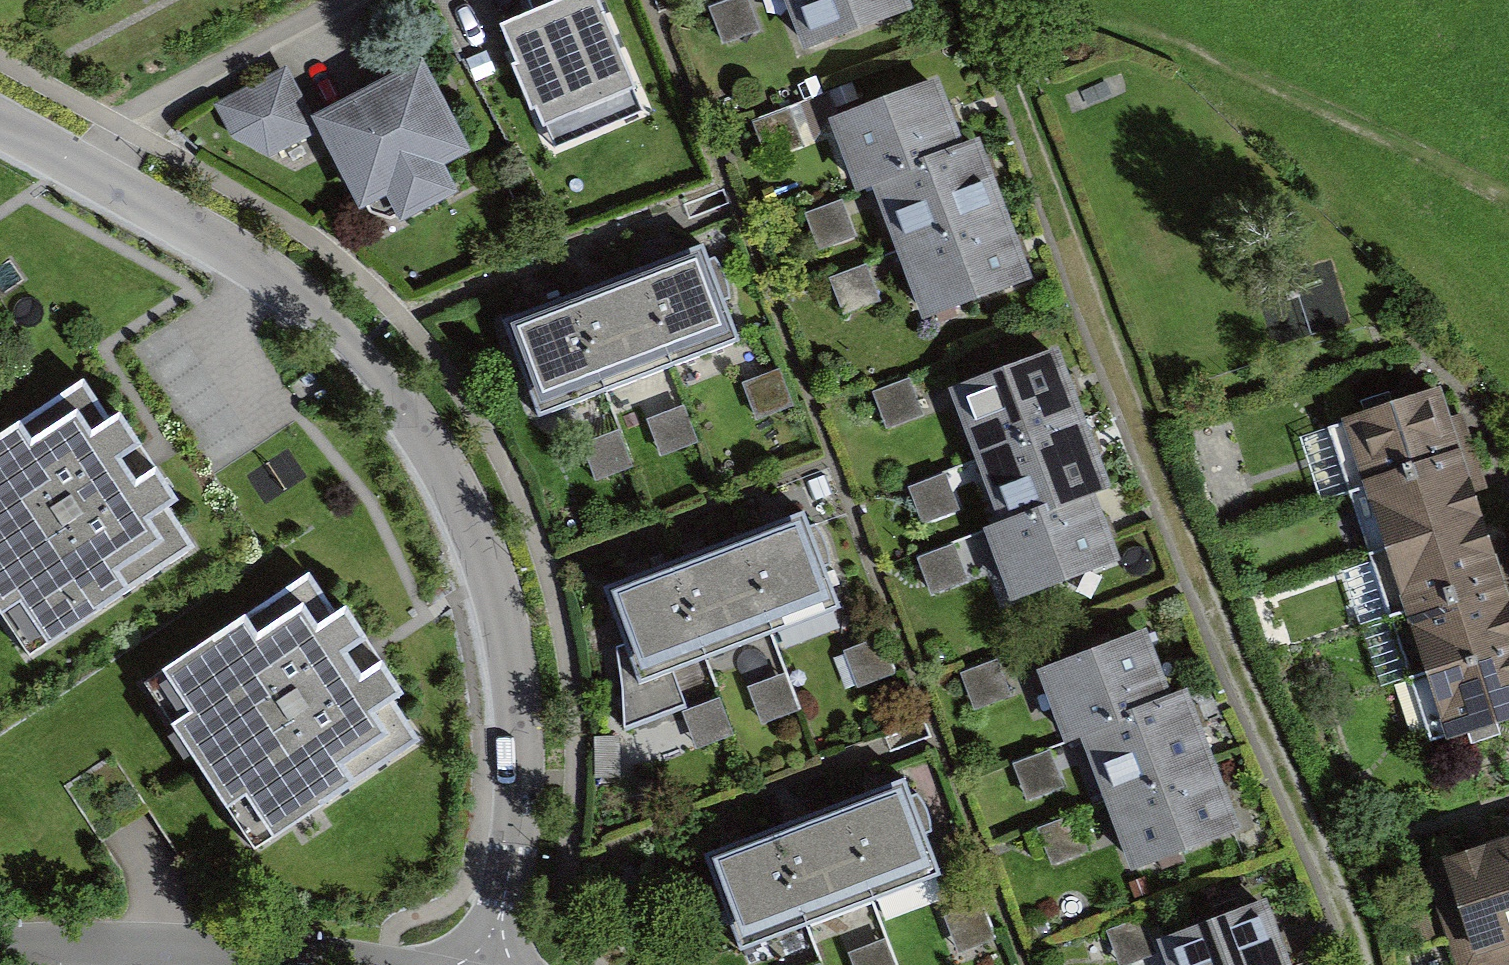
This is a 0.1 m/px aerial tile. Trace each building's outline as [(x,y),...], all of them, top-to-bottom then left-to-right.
[(496,6),(547,133),(646,93),(608,0),(511,0),(496,6)] [(800,36),(896,0),(786,0),(800,36)] [(418,38),(306,97),(318,121),(355,192),(384,177),(399,205),(458,174),(444,148),(469,135),(418,38)] [(940,55),(825,102),(854,172),(865,167),(969,125),(940,55)] [(318,121),(282,59),(214,97),(250,160),(318,121)] [(969,125),(865,167),(891,236),(1004,193),(978,121),(969,125)] [(1004,193),(891,236),(917,305),(1031,262),(1004,193)] [(860,243),(853,203),(813,210),(820,250),(860,243)] [(696,230),(631,256),(668,348),(733,322),(696,230)] [(631,256),(567,280),(603,375),(668,348),(631,256)] [(567,280),(500,304),(536,401),(603,375),(567,280)] [(1077,393),(1055,332),(946,374),(967,433),(1077,393)] [(1344,403),(1363,462),(1460,430),(1441,371),(1344,403)] [(30,660),(195,551),(85,386),(0,442),(0,615),(30,660)] [(1077,393),(967,433),(994,506),(1091,470),(1104,467),(1077,393)] [(687,402),(652,415),(672,470),(708,457),(687,402)] [(584,441),(598,481),(636,468),(622,428),(584,441)] [(1363,462),(1386,531),(1483,498),(1460,430),(1363,462)] [(1091,470),(994,506),(979,511),(1008,587),(1120,545),(1091,470)] [(799,498),(736,523),(771,612),(834,587),(799,498)] [(1386,531),(1407,599),(1506,568),(1483,498),(1386,531)] [(736,523),(670,546),(703,639),(771,612),(736,523)] [(670,546),(605,570),(639,662),(703,639),(670,546)] [(1424,654),(1508,625),(1508,576),(1506,568),(1407,599),(1424,654)] [(143,688),(255,855),(422,744),(310,577),(143,688)] [(1147,611),(1035,654),(1063,724),(1078,719),(1174,681),(1147,611)] [(1446,721),(1495,706),(1508,702),(1508,625),(1424,654),(1446,721)] [(1186,676),(1174,681),(1078,719),(1101,789),(1213,747),(1186,676)] [(760,722),(800,716),(794,677),(754,683),(760,722)] [(1213,747),(1101,789),(1127,855),(1238,813),(1213,747)] [(898,765),(834,790),(871,883),(935,858),(898,765)] [(834,790),(772,813),(807,908),(871,883),(834,790)] [(708,837),(744,932),(807,908),(772,813),(708,837)] [(1508,949),(1508,839),(1441,862),(1474,961),(1508,949)] [(1474,961),(1441,862),(1421,868),(1453,964),(1508,964),(1508,949),(1474,961)] [(1153,924),(1167,964),(1235,964),(1288,946),(1266,884),(1153,924)] [(854,952),(857,964),(895,964),(889,943),(854,952)] [(1235,964),(1295,964),(1288,946),(1235,964)]
